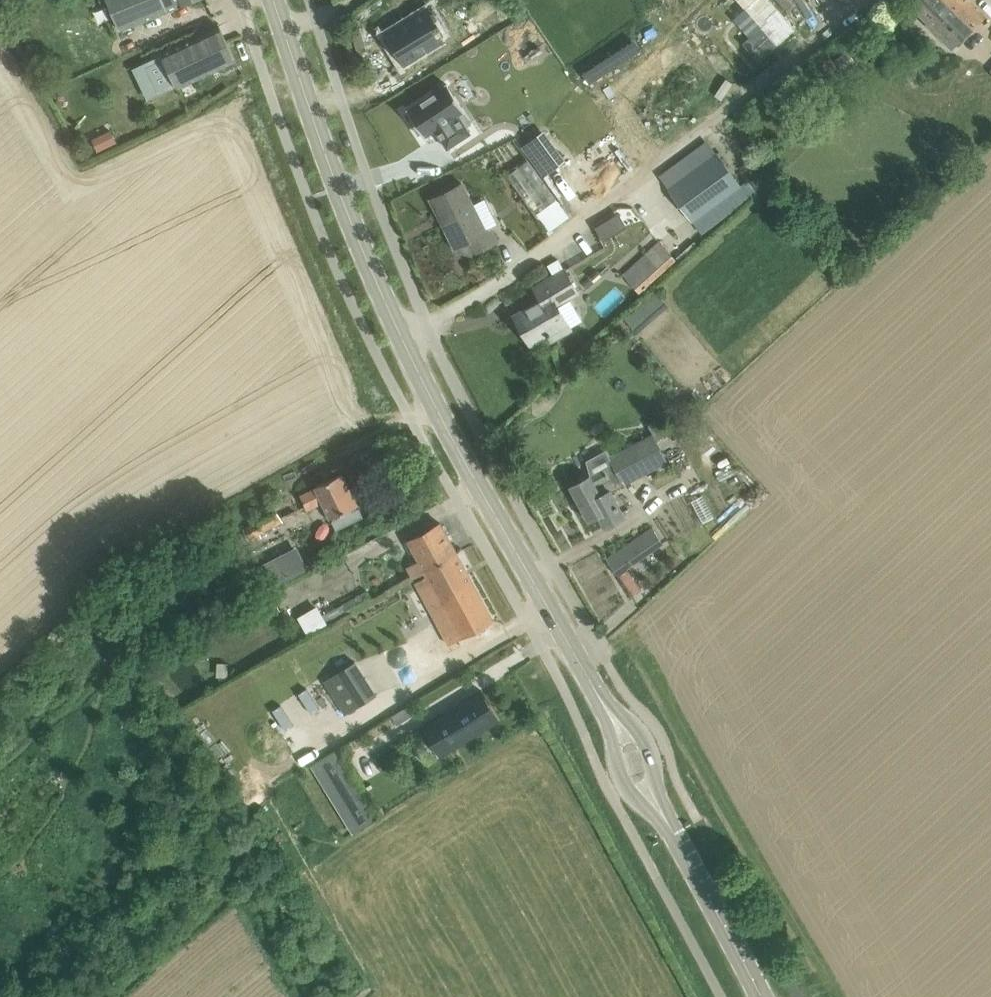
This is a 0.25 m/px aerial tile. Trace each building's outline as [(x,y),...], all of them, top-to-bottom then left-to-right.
[(120,29),(192,0),(108,0),(120,29)] [(743,6),(730,16),(761,56),(795,29),(773,0),(738,0),(743,6)] [(952,47),(985,14),(971,0),(924,0),(939,15),(930,25),(952,47)] [(503,3),(465,26),(473,40),(511,17),(503,3)] [(430,5),(390,31),(409,59),(449,33),(430,5)] [(161,53),(135,66),(149,95),(176,83),(178,87),(236,59),(220,25),(161,53)] [(856,61),(847,51),(835,61),(844,72),(856,61)] [(434,92),(407,109),(409,112),(405,114),(409,121),(414,118),(415,120),(411,122),(419,134),(422,132),(425,136),(436,129),(448,148),(472,132),(459,113),(465,109),(448,83),(441,87),(438,83),(431,87),(434,92)] [(111,129),(92,138),(98,151),(117,142),(111,129)] [(691,170),(668,188),(692,221),(741,185),(716,151),(691,170)] [(528,159),(507,174),(540,220),(568,200),(563,194),(557,199),(528,159)] [(432,198),(432,199),(458,250),(473,255),(476,254),(475,253),(498,241),(492,228),(486,231),(462,183),(432,198)] [(627,271),(643,288),(675,259),(660,242),(627,271)] [(565,269),(559,258),(548,264),(554,275),(565,269)] [(542,299),(514,315),(531,344),(549,334),(552,340),(574,328),(559,303),(579,292),(565,269),(554,275),(535,286),(542,299)] [(634,323),(665,302),(658,292),(628,314),(634,323)] [(689,395),(678,405),(687,415),(698,404),(689,395)] [(662,418),(648,425),(653,434),(656,440),(670,433),(662,418)] [(612,456),(610,457),(624,484),(667,461),(656,440),(653,434),(612,456)] [(591,475),(571,486),(573,489),(590,520),(600,515),(606,526),(625,515),(612,490),(624,484),(610,457),(612,456),(608,449),(587,460),(591,475)] [(334,520),(333,520),(337,530),(364,517),(360,508),(358,508),(357,505),(358,505),(343,473),(325,482),(316,486),(316,487),(301,494),(308,509),(323,502),(331,518),(333,517),(334,520)] [(258,519),(243,527),(251,543),(262,537),(260,534),(284,522),(275,504),(255,514),(258,519)] [(408,566),(414,577),(426,571),(458,554),(441,522),(409,539),(420,560),(408,566)] [(652,528),(608,559),(618,574),(662,544),(652,528)] [(297,546),(257,566),(269,589),(309,569),(297,546)] [(238,554),(217,566),(226,584),(248,572),(238,554)] [(426,571),(414,577),(426,571),(428,575),(416,582),(449,644),(494,620),(458,554),(426,571)] [(324,614),(330,625),(370,602),(364,592),(324,614)] [(163,604),(169,613),(175,609),(170,599),(163,604)] [(342,712),(376,696),(358,660),(324,676),(342,712)] [(482,689),(422,726),(441,756),(500,720),(482,689)] [(392,715),(397,724),(414,714),(409,705),(392,715)] [(337,748),(313,762),(353,832),(377,818),(337,748)]
